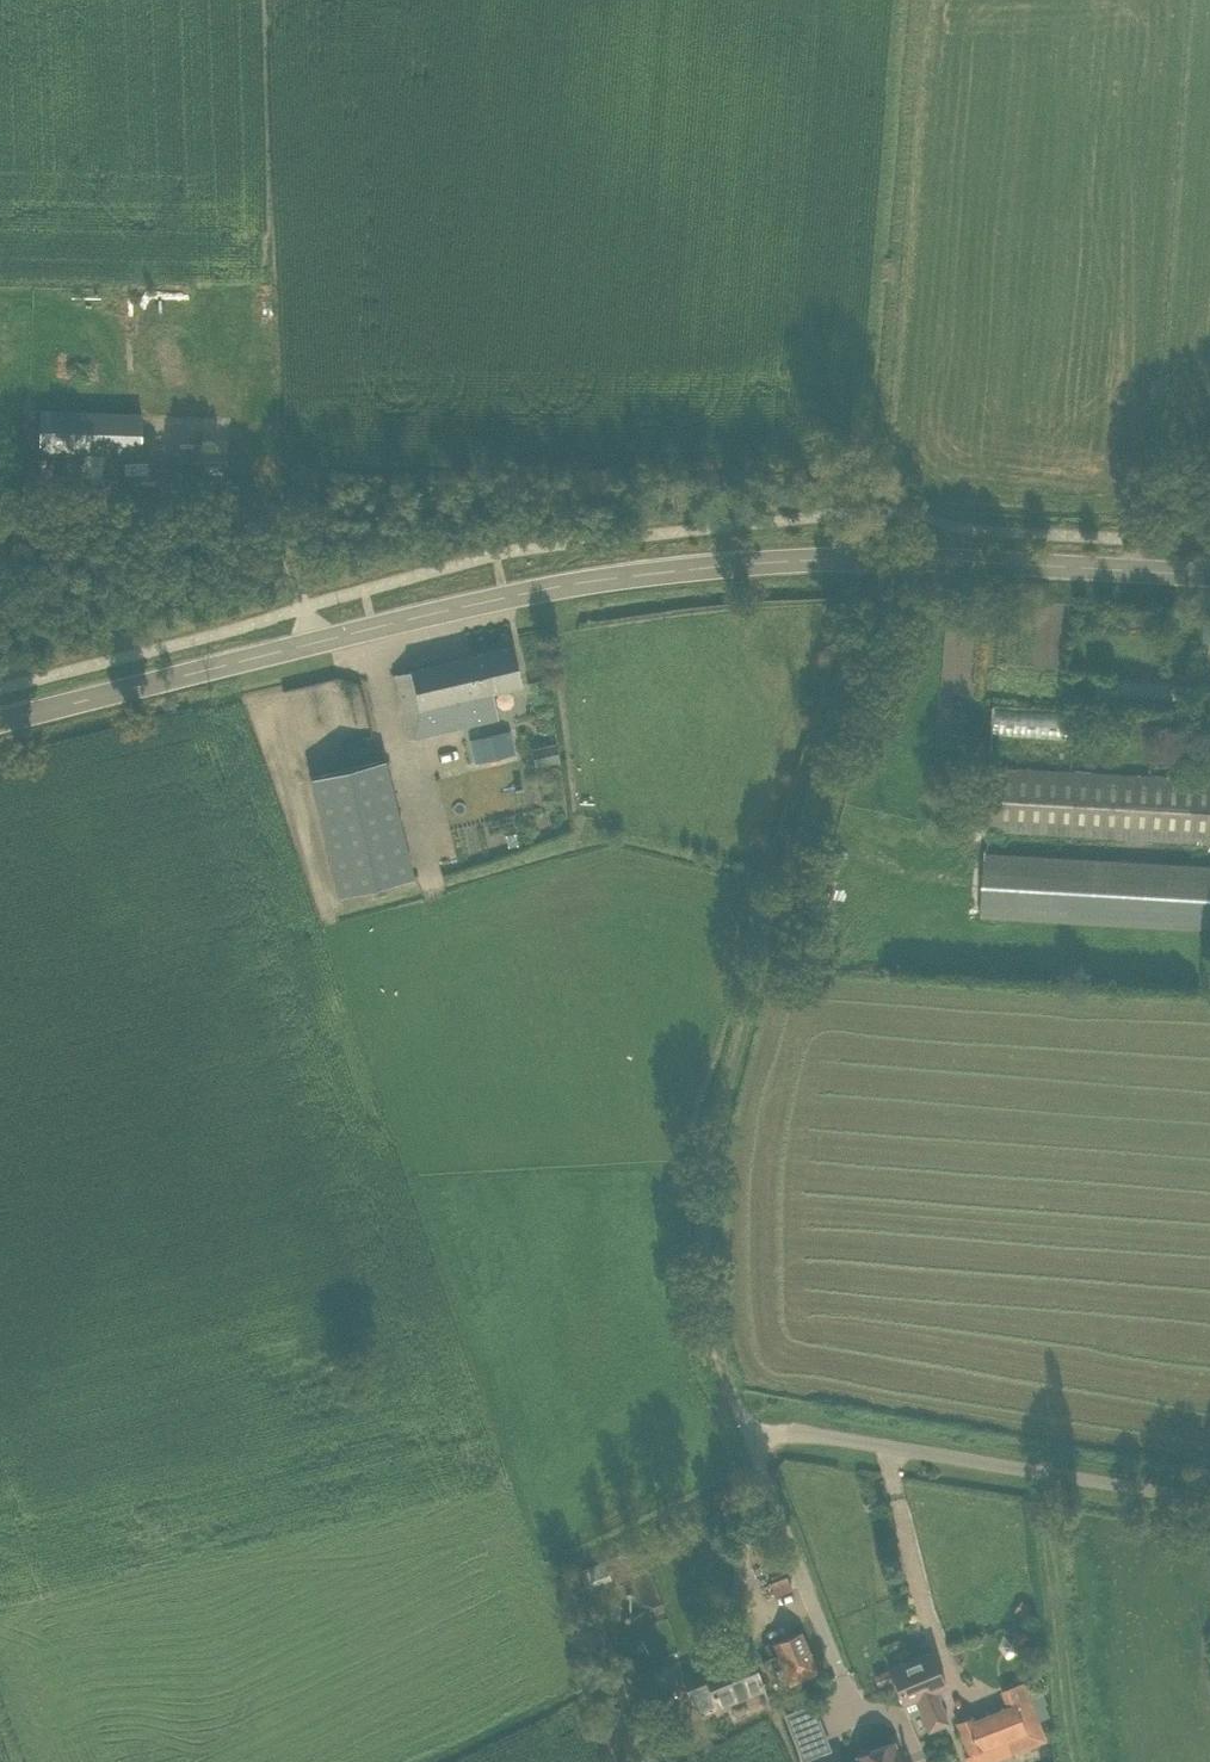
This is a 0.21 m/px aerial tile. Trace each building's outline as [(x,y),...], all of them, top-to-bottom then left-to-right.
[(41,412),(39,453),(138,457),(139,416),(105,414),(55,413),(52,413),(41,412)] [(492,692),(522,684),(513,646),(394,675),(409,738),(498,717),(492,692)] [(1134,716),(1134,724),(1144,724),(1145,716),(1134,716)] [(468,737),(474,762),(515,752),(509,728),(468,737)] [(554,743),(531,749),(535,766),(558,761),(554,743)] [(413,878),(385,760),(311,777),(339,896),(413,878)] [(987,829),(1209,842),(1209,780),(990,767),(987,829)] [(985,853),(981,915),(1209,929),(1209,867),(985,853)] [(1020,1598),(1014,1608),(1022,1614),(1028,1604),(1020,1598)] [(818,1668),(802,1630),(771,1642),(786,1681),(818,1668)] [(708,1683),(717,1707),(764,1688),(747,1646),(681,1673),(688,1690),(708,1683)] [(946,1686),(931,1651),(888,1668),(907,1715),(919,1710),(928,1731),(948,1722),(934,1690),(946,1686)] [(638,1672),(645,1689),(667,1680),(660,1663),(638,1672)] [(956,1720),(969,1753),(1005,1739),(1010,1753),(1046,1739),(1024,1680),(999,1690),(1005,1705),(974,1717),(972,1714),(956,1720)] [(824,1734),(797,1744),(802,1759),(829,1749),(824,1734)] [(893,1742),(855,1756),(858,1761),(901,1761),(893,1742)]
